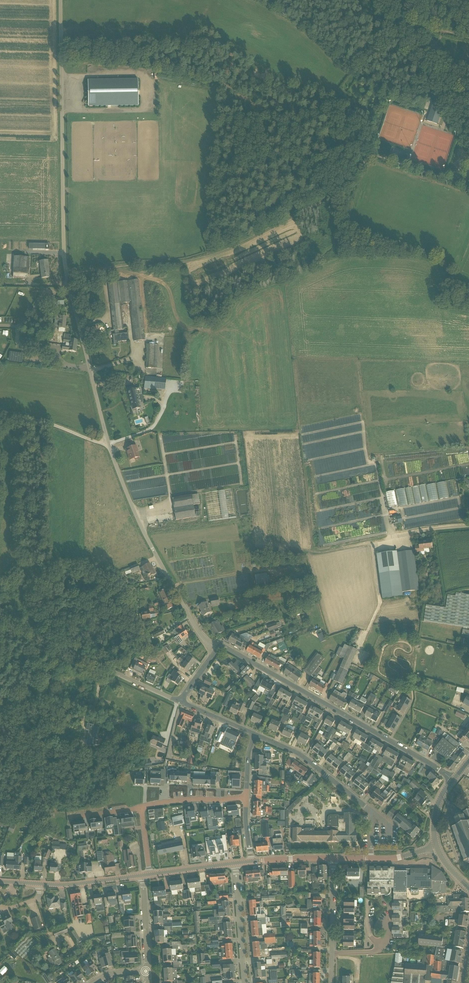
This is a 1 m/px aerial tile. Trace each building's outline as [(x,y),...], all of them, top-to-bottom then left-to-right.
[(88,80),(88,107),(138,106),(138,80),(88,80)] [(436,111),(438,105),(433,103),(427,121),(438,124),(440,118),(442,118),(443,115),(441,114),(441,113),(436,111)] [(13,277),(27,278),(29,274),(30,258),(29,257),(14,256),(13,273),(13,277)] [(42,278),(49,277),(48,270),(49,270),(48,260),(40,261),(42,278)] [(118,342),(129,341),(128,334),(119,334),(119,330),(124,329),(121,306),(123,306),(123,303),(130,302),(134,341),(145,340),(138,280),(108,283),(109,296),(110,296),(114,331),(115,331),(115,335),(113,335),(114,346),(118,345),(118,342)] [(58,328),(59,328),(65,329),(66,317),(59,316),(59,317),(55,316),(54,327),(58,328)] [(77,341),(70,339),(64,338),(63,343),(70,344),(69,346),(63,345),(62,349),(76,352),(77,341)] [(155,368),(155,348),(158,348),(158,344),(147,344),(146,368),(155,368)] [(9,353),(9,360),(20,361),(21,354),(9,353)] [(145,376),(144,388),(165,391),(166,378),(145,376)] [(136,389),(128,391),(132,405),(133,410),(141,408),(140,403),(138,396),(143,395),(141,388),(140,388),(136,389)] [(233,442),(232,437),(201,442),(202,447),(233,442)] [(233,444),(202,449),(203,454),(234,449),(233,444)] [(130,460),(139,457),(137,452),(138,451),(136,446),(126,449),(130,460)] [(198,455),(198,450),(167,455),(168,460),(198,455)] [(163,475),(162,470),(129,475),(130,480),(163,475)] [(163,478),(131,483),(131,487),(163,482),(163,478)] [(468,482),(468,481),(464,478),(461,482),(466,486),(468,482)] [(448,498),(446,482),(436,483),(438,499),(448,498)] [(415,503),(438,500),(435,483),(425,485),(412,487),(415,503)] [(405,488),(395,490),(398,507),(414,504),(411,487),(405,488)] [(219,491),(223,519),(236,517),(235,508),(228,509),(226,490),(219,491)] [(385,492),(388,507),(397,505),(394,490),(385,492)] [(218,492),(205,493),(209,520),(217,519),(216,512),(220,512),(218,492)] [(173,499),(176,520),(196,517),(193,495),(173,499)] [(429,541),(419,543),(419,546),(415,547),(416,553),(425,552),(424,550),(433,549),(432,539),(428,539),(429,541)] [(403,596),(403,592),(398,553),(397,551),(377,554),(382,599),(403,596)] [(414,551),(398,553),(403,592),(416,590),(413,567),(416,566),(414,551)] [(155,574),(149,563),(142,567),(145,574),(143,575),(142,576),(145,581),(147,582),(149,581),(150,579),(149,577),(155,574)] [(125,573),(126,574),(132,572),(132,574),(140,571),(139,569),(137,564),(130,567),(130,568),(124,570),(124,571),(118,573),(119,575),(125,573)] [(267,572),(255,574),(257,586),(269,584),(267,572)] [(167,610),(173,607),(165,590),(159,592),(167,610)] [(468,628),(468,595),(456,593),(456,597),(448,596),(446,608),(426,605),(424,622),(468,628)] [(203,615),(204,616),(211,612),(208,606),(209,606),(207,602),(200,606),(202,609),(201,609),(200,609),(202,612),(201,613),(202,616),(203,615)] [(151,619),(150,618),(155,617),(153,606),(148,607),(149,610),(141,612),(141,614),(139,614),(140,620),(142,619),(142,621),(151,619)] [(223,626),(221,627),(218,621),(210,626),(216,636),(226,630),(223,626)] [(278,628),(277,624),(276,623),(267,626),(269,632),(278,628)] [(177,634),(181,639),(187,635),(183,629),(181,626),(173,631),(172,633),(174,635),(176,635),(177,634)] [(152,633),(154,638),(164,634),(162,629),(152,633)] [(229,642),(236,646),(241,636),(241,635),(239,638),(234,635),(236,632),(231,630),(228,636),(228,637),(227,636),(225,640),(229,642)] [(244,650),(250,640),(246,638),(241,636),(236,646),(241,649),(244,650)] [(284,638),(269,644),(270,647),(285,641),(284,638)] [(247,652),(254,656),(259,646),(252,642),(247,652)] [(285,642),(278,644),(280,651),(287,649),(285,642)] [(147,653),(154,648),(152,645),(145,649),(147,653)] [(340,656),(344,659),(349,647),(345,645),(343,648),(340,656)] [(264,649),(263,648),(259,646),(254,656),(260,659),(265,650),(264,649)] [(268,657),(265,663),(271,666),(274,661),(269,658),(271,655),(268,654),(267,657),(268,657)] [(312,660),(303,670),(307,673),(308,672),(312,675),(314,672),(318,667),(325,659),(318,654),(313,661),(312,660)] [(195,662),(189,657),(186,655),(184,658),(182,656),(180,659),(191,667),(195,662)] [(227,667),(230,662),(220,656),(217,661),(227,667)] [(285,663),(281,661),(279,660),(279,658),(276,658),(274,661),(271,666),(278,670),(281,664),(283,666),(285,663)] [(178,661),(180,663),(178,666),(187,672),(191,667),(180,659),(178,661)] [(133,670),(142,674),(146,667),(139,664),(140,661),(138,660),(137,662),(134,660),(130,668),(133,670)] [(231,663),(244,676),(251,669),(245,664),(241,669),(233,660),(231,662),(231,663)] [(244,676),(231,663),(228,666),(241,679),(244,676)] [(289,665),(284,673),(297,682),(302,676),(297,672),(298,670),(290,665),(290,666),(289,665)] [(348,671),(340,667),(334,681),(342,684),(348,671)] [(174,678),(171,681),(178,686),(182,680),(179,677),(181,674),(175,670),(170,676),(174,678)] [(251,688),(255,684),(248,676),(243,680),(251,688)] [(317,690),(320,684),(323,678),(319,676),(317,678),(315,677),(310,686),(317,690)] [(260,687),(265,690),(270,682),(264,678),(263,681),(259,679),(253,690),(257,692),(260,687)] [(270,682),(265,690),(270,693),(267,698),(271,700),(277,690),(274,688),(275,685),(270,682)] [(324,687),(320,684),(317,690),(323,694),(328,685),(326,683),(324,687)] [(388,690),(396,695),(399,690),(391,686),(388,690)] [(204,701),(209,690),(202,687),(202,689),(200,692),(199,694),(202,695),(200,699),(204,701)] [(283,699),(287,692),(281,689),(276,699),(278,700),(280,697),(283,698),(283,699)] [(215,693),(209,690),(204,701),(208,702),(210,699),(212,700),(215,693)] [(335,690),(330,700),(343,707),(347,701),(345,700),(345,699),(346,698),(347,697),(346,697),(347,695),(344,693),(342,694),(335,690)] [(287,692),(283,699),(286,701),(285,704),(287,705),(292,695),(287,692)] [(360,701),(357,699),(358,699),(357,699),(359,696),(354,694),(351,698),(351,699),(353,701),(349,707),(355,710),(360,701)] [(400,703),(408,708),(409,704),(411,701),(404,697),(400,703)] [(298,708),(303,701),(297,698),(291,708),(293,709),(295,706),(298,708)] [(250,701),(247,709),(252,711),(255,703),(255,702),(251,699),(250,701)] [(302,714),(308,704),(303,701),(298,708),(301,710),(300,713),(302,714)] [(366,704),(363,703),(363,702),(360,701),(355,710),(360,713),(366,704)] [(242,713),(245,705),(241,703),(240,705),(235,703),(234,706),(230,704),(229,708),(231,709),(230,712),(237,715),(238,712),(242,713)] [(396,710),(404,714),(403,714),(404,712),(405,711),(406,711),(408,708),(400,703),(398,706),(396,705),(394,708),(396,710)] [(371,719),(376,709),(371,706),(365,716),(371,719)] [(315,717),(319,710),(312,707),(307,716),(309,718),(312,719),(314,716),(315,717)] [(380,711),(376,709),(371,719),(376,722),(382,712),(380,711)] [(191,723),(195,715),(183,710),(181,716),(177,726),(182,728),(184,723),(186,719),(188,720),(188,722),(191,723)] [(316,722),(318,723),(315,728),(317,730),(322,721),(320,720),(324,713),(319,710),(315,717),(318,718),(316,722)] [(254,714),(251,721),(260,725),(263,718),(254,714)] [(390,721),(397,725),(399,722),(400,720),(401,719),(393,714),(390,721)] [(283,715),(282,719),(281,719),(279,723),(273,720),(269,729),(277,733),(279,728),(281,729),(282,728),(285,721),(287,717),(286,717),(283,715)] [(332,727),(333,725),(335,721),(328,717),(325,724),(329,726),(326,731),(329,733),(328,734),(326,733),(324,736),(329,739),(332,734),(334,729),(332,727)] [(200,732),(200,729),(203,722),(197,720),(196,725),(194,725),(192,730),(191,732),(196,733),(197,731),(200,732)] [(282,735),(290,739),(295,728),(287,725),(289,722),(285,721),(282,728),(285,730),(282,735)] [(386,728),(394,732),(393,731),(394,731),(395,729),(397,725),(390,721),(386,728)] [(342,735),(344,732),(347,725),(342,722),(336,732),(338,733),(342,735)] [(95,745),(98,746),(99,741),(97,740),(95,740),(95,737),(97,738),(98,729),(94,728),(94,729),(93,729),(94,725),(87,725),(87,730),(89,731),(87,745),(94,746),(95,745)] [(212,739),(211,739),(215,728),(212,727),(212,726),(210,725),(209,726),(208,726),(205,733),(207,733),(205,736),(204,741),(204,742),(210,744),(212,739)] [(353,729),(347,725),(344,732),(347,734),(345,737),(347,738),(353,729)] [(302,733),(300,737),(298,742),(306,746),(310,738),(305,736),(308,730),(301,726),(299,732),(302,733)] [(123,728),(121,733),(131,736),(132,731),(123,728)] [(464,728),(463,729),(464,730),(466,732),(463,735),(461,734),(457,737),(463,742),(466,739),(468,741),(468,733),(464,728)] [(227,729),(225,734),(225,735),(222,742),(234,747),(240,735),(227,729)] [(419,746),(422,748),(426,741),(423,739),(425,736),(422,735),(424,731),(420,729),(417,733),(421,736),(416,744),(417,745),(417,744),(419,745),(419,746)] [(354,742),(357,744),(363,734),(357,731),(352,740),(354,742)] [(225,735),(220,733),(216,741),(221,744),(225,735)] [(368,737),(363,734),(357,744),(360,746),(363,747),(362,748),(364,749),(367,745),(364,744),(368,737)] [(161,749),(165,741),(153,736),(149,744),(161,749)] [(457,747),(457,748),(460,745),(459,744),(450,737),(448,740),(457,747)] [(443,739),(442,739),(434,749),(447,760),(449,758),(452,755),(453,753),(452,753),(457,747),(448,740),(446,742),(443,739)] [(372,754),(374,750),(378,743),(373,740),(369,746),(367,745),(364,749),(367,751),(372,754)] [(337,745),(339,747),(341,748),(344,749),(347,743),(344,741),(342,744),(338,742),(336,745),(337,745)] [(428,751),(432,744),(426,741),(422,748),(426,750),(426,749),(428,751)] [(313,751),(318,755),(323,749),(325,746),(322,744),(320,742),(318,745),(313,751)] [(350,745),(347,743),(344,749),(349,753),(351,754),(353,752),(348,749),(350,745)] [(378,743),(374,750),(378,751),(376,754),(378,756),(384,746),(378,743)] [(138,750),(130,745),(129,746),(126,745),(124,747),(128,749),(127,750),(136,755),(138,750)] [(466,755),(457,748),(457,747),(452,753),(453,753),(452,755),(455,757),(454,758),(460,762),(466,755)] [(318,755),(323,759),(330,750),(327,748),(325,751),(323,749),(318,755)] [(388,762),(394,752),(388,748),(382,758),(384,759),(388,762)] [(393,764),(399,755),(394,752),(386,764),(390,766),(392,763),(393,764)] [(333,753),(326,762),(332,766),(336,760),(334,758),(336,755),(333,753)] [(256,756),(256,763),(263,764),(263,763),(263,762),(267,762),(267,761),(267,760),(272,760),(272,754),(266,754),(266,756),(256,756)] [(354,757),(352,755),(346,761),(349,764),(354,757)] [(455,757),(452,755),(449,758),(451,760),(446,766),(453,771),(455,768),(459,763),(460,762),(454,758),(455,757)] [(339,757),(332,766),(336,770),(343,761),(341,760),(342,759),(339,757)] [(402,771),(409,760),(403,757),(397,768),(402,771)] [(303,777),(308,770),(295,761),(294,762),(289,759),(286,764),(291,767),(303,777)] [(374,760),(371,765),(370,764),(369,766),(373,769),(377,762),(374,760)] [(410,772),(415,764),(409,760),(402,771),(406,773),(407,771),(410,772)] [(381,764),(377,762),(373,769),(374,769),(377,771),(381,773),(382,771),(380,770),(378,769),(381,764)] [(263,764),(256,763),(255,770),(259,771),(259,775),(266,775),(266,769),(267,763),(263,763),(263,764)] [(340,773),(345,777),(352,768),(347,764),(340,773)] [(374,769),(373,769),(369,766),(368,767),(366,765),(361,771),(364,773),(367,770),(371,773),(374,769)] [(352,768),(345,777),(350,781),(357,772),(352,768)] [(384,768),(382,771),(381,773),(381,774),(384,776),(387,777),(389,778),(392,773),(384,768)] [(170,781),(176,781),(176,774),(177,770),(171,769),(171,772),(168,772),(168,779),(170,779),(170,781)] [(430,769),(427,773),(429,775),(427,777),(430,780),(428,782),(430,784),(434,787),(437,782),(438,783),(441,780),(435,774),(430,769)] [(164,780),(165,770),(161,770),(161,772),(157,772),(157,775),(150,775),(150,784),(160,784),(161,780),(164,780)] [(144,779),(147,780),(148,771),(144,771),(143,777),(134,777),(134,785),(143,785),(144,779)] [(237,772),(228,771),(228,776),(231,776),(231,780),(233,781),(232,788),(240,788),(241,776),(237,776),(237,772)] [(182,774),(182,782),(188,782),(188,778),(191,778),(191,772),(188,772),(188,774),(182,774)] [(211,775),(211,777),(211,778),(211,785),(216,786),(217,782),(221,782),(220,773),(217,773),(217,776),(211,775)] [(309,786),(311,787),(318,780),(315,778),(316,777),(309,773),(304,780),(310,785),(309,786)] [(359,788),(366,779),(361,775),(354,784),(359,788)] [(370,788),(372,789),(377,782),(371,778),(369,781),(366,779),(359,788),(358,789),(361,791),(362,790),(364,792),(368,787),(370,788)] [(421,787),(417,783),(414,780),(410,785),(417,792),(421,787)] [(377,782),(372,789),(370,791),(374,794),(371,797),(376,802),(382,794),(380,792),(380,791),(380,790),(383,786),(378,782),(377,782)] [(391,790),(389,793),(385,791),(383,794),(382,794),(376,802),(382,806),(385,803),(388,805),(396,795),(391,790)] [(414,800),(422,806),(427,800),(425,798),(427,797),(421,792),(414,800)] [(228,807),(228,812),(232,812),(233,815),(240,815),(239,810),(238,810),(238,806),(228,807)] [(195,808),(187,809),(187,810),(184,810),(186,826),(191,825),(190,818),(196,817),(195,808)] [(209,828),(213,827),(211,811),(208,811),(208,808),(200,809),(201,818),(207,818),(208,828),(209,828)] [(164,809),(149,810),(149,819),(157,819),(157,817),(164,817),(164,809)] [(211,811),(213,827),(214,827),(218,827),(219,827),(218,819),(223,818),(222,809),(215,810),(215,811),(211,811)] [(268,810),(265,810),(261,810),(261,809),(254,809),(253,816),(257,816),(257,818),(261,819),(261,816),(265,817),(265,813),(268,813),(268,810)] [(414,839),(420,831),(399,813),(398,813),(393,809),(387,816),(407,832),(407,833),(414,839)] [(464,812),(465,815),(464,816),(464,815),(463,816),(460,815),(460,814),(459,813),(459,815),(457,816),(456,815),(455,815),(456,816),(455,819),(454,819),(454,820),(455,820),(456,823),(455,823),(455,824),(456,823),(457,826),(451,828),(451,829),(453,828),(454,833),(453,834),(455,840),(457,839),(458,844),(457,845),(459,845),(460,849),(459,850),(459,851),(460,850),(462,855),(461,855),(461,856),(462,856),(464,860),(463,861),(463,862),(465,861),(466,864),(468,863),(468,810),(464,812)] [(328,832),(314,832),(314,829),(305,829),(305,830),(301,829),(293,829),(293,842),(301,842),(301,841),(328,841),(328,842),(338,842),(356,842),(356,832),(354,832),(355,814),(345,814),(344,816),(339,816),(339,815),(332,815),(331,815),(330,816),(329,816),(329,817),(328,817),(328,818),(328,819),(328,827),(329,827),(329,832),(328,832)] [(134,823),(134,822),(133,815),(128,816),(128,815),(125,816),(120,817),(121,820),(117,820),(119,835),(123,835),(122,828),(122,827),(129,826),(129,823),(134,823)] [(185,824),(183,815),(172,818),(175,827),(185,824)] [(104,819),(105,827),(113,826),(114,836),(119,835),(117,820),(116,818),(112,819),(112,818),(104,819)] [(166,831),(164,821),(158,823),(159,832),(166,831)] [(269,823),(262,824),(264,838),(270,837),(270,829),(269,823)] [(242,835),(242,828),(233,830),(234,838),(230,838),(231,847),(232,847),(232,848),(236,847),(236,846),(239,846),(238,836),(242,835)] [(274,851),(283,850),(282,834),(276,835),(276,840),(273,840),(274,851)] [(216,840),(218,854),(220,854),(220,855),(225,854),(225,851),(228,851),(226,835),(222,836),(223,843),(217,843),(216,840)] [(216,854),(218,854),(216,840),(217,844),(210,845),(209,838),(206,839),(207,854),(211,853),(211,856),(217,856),(216,854)] [(157,848),(159,855),(184,850),(181,839),(176,840),(176,841),(171,842),(162,844),(163,847),(157,848)] [(256,842),(257,852),(269,851),(269,847),(270,847),(269,844),(269,839),(265,839),(266,844),(260,845),(260,842),(256,842)] [(77,847),(77,851),(77,858),(84,857),(83,850),(87,850),(87,846),(84,846),(84,843),(77,844),(78,847),(77,847)] [(201,858),(201,857),(201,856),(205,856),(204,849),(203,849),(203,844),(199,845),(200,848),(192,849),(194,859),(197,859),(197,858),(201,858)] [(43,857),(48,859),(51,851),(46,849),(43,857)] [(127,863),(128,869),(135,868),(134,856),(131,856),(130,850),(123,851),(125,863),(127,863)] [(115,872),(113,856),(109,856),(109,855),(107,856),(107,853),(103,854),(102,852),(97,853),(98,862),(103,862),(104,873),(115,872)] [(14,857),(13,863),(13,870),(20,870),(21,857),(19,857),(19,853),(15,853),(14,853),(14,857)] [(34,871),(42,871),(43,861),(34,860),(34,871)] [(91,872),(91,863),(83,863),(83,864),(78,864),(78,869),(79,869),(79,873),(80,873),(80,874),(83,874),(83,873),(87,873),(87,872),(91,872)] [(306,871),(309,871),(309,866),(302,867),(302,869),(298,869),(298,875),(299,875),(299,877),(300,878),(305,878),(306,877),(306,871)] [(324,873),(327,873),(327,866),(320,866),(320,874),(313,874),(313,882),(313,884),(319,884),(319,881),(317,881),(317,877),(321,877),(321,876),(324,875),(324,873)] [(446,893),(446,888),(446,882),(447,882),(441,873),(432,867),(432,870),(395,869),(395,889),(394,889),(394,893),(394,895),(407,895),(407,893),(407,889),(419,889),(419,891),(423,891),(423,889),(432,889),(432,897),(446,893)] [(368,890),(367,895),(372,895),(372,893),(374,893),(374,895),(379,895),(379,893),(381,893),(381,895),(385,895),(385,896),(386,896),(387,896),(388,896),(388,895),(389,895),(390,894),(390,893),(391,893),(391,892),(391,891),(391,890),(391,889),(394,889),(395,889),(395,869),(395,868),(390,868),(390,869),(388,869),(388,868),(384,868),(384,869),(381,869),(381,868),(377,868),(377,869),(374,869),(374,868),(370,868),(370,872),(370,883),(368,883),(368,890)] [(288,870),(288,869),(280,870),(280,876),(281,880),(288,880),(288,875),(289,875),(289,888),(295,888),(294,877),(294,872),(291,872),(291,870),(288,870)] [(360,878),(360,869),(352,869),(351,869),(348,869),(348,878),(360,878)] [(264,877),(264,871),(260,871),(253,872),(254,882),(259,882),(258,879),(258,878),(261,877),(264,877)] [(249,883),(254,882),(253,872),(246,872),(246,877),(244,877),(245,882),(249,882),(249,883)] [(327,875),(327,873),(324,873),(324,875),(321,876),(321,877),(317,877),(317,881),(319,881),(319,884),(320,884),(324,884),(324,880),(327,880),(327,875)] [(218,875),(218,881),(224,880),(224,884),(228,883),(228,878),(226,878),(225,874),(218,875)] [(193,880),(194,888),(195,893),(206,892),(206,886),(201,886),(200,879),(193,880)] [(160,899),(161,899),(167,899),(167,901),(170,901),(169,893),(166,893),(166,887),(159,888),(160,899)] [(155,902),(155,905),(161,904),(160,899),(159,888),(153,889),(154,898),(158,897),(158,902),(155,902)] [(73,891),(73,892),(69,892),(72,907),(75,907),(77,917),(84,916),(79,890),(76,891),(76,890),(73,891)] [(124,901),(130,900),(130,898),(131,898),(131,895),(130,895),(129,891),(122,892),(122,897),(118,897),(118,896),(119,905),(123,904),(125,904),(124,901)] [(116,901),(115,893),(114,893),(113,893),(111,893),(111,894),(107,894),(108,899),(104,899),(104,898),(105,906),(110,906),(110,902),(116,901)] [(90,900),(91,908),(96,908),(96,909),(104,908),(103,902),(101,902),(101,895),(100,895),(99,895),(97,895),(93,896),(94,900),(90,901),(90,900)] [(468,912),(468,899),(465,899),(465,895),(454,896),(454,899),(448,900),(448,905),(448,906),(436,906),(436,913),(439,913),(443,913),(443,914),(447,913),(461,912),(461,913),(468,912)] [(47,898),(49,909),(60,907),(59,899),(55,900),(54,897),(47,898)] [(314,898),(314,901),(308,903),(308,908),(320,909),(320,905),(321,905),(322,898),(314,898)] [(250,909),(260,908),(260,901),(256,901),(249,901),(250,909)] [(261,908),(260,908),(250,909),(251,916),(257,916),(258,919),(266,918),(265,914),(262,914),(261,908)] [(163,912),(164,912),(164,909),(162,909),(156,910),(155,910),(155,912),(154,912),(155,918),(167,918),(170,917),(170,915),(163,915),(163,912)] [(219,910),(219,917),(223,917),(230,917),(229,909),(222,909),(219,910)] [(9,915),(2,919),(5,925),(0,927),(0,928),(3,934),(13,929),(10,923),(12,922),(9,915)] [(468,917),(460,916),(458,923),(454,923),(454,920),(449,920),(448,927),(458,928),(458,927),(466,928),(466,929),(467,929),(467,928),(467,926),(467,924),(468,924),(468,923),(468,922),(468,921),(468,920),(468,919),(468,918),(468,917)] [(39,917),(32,919),(36,930),(42,927),(39,917)] [(135,927),(133,927),(133,922),(135,922),(135,917),(126,917),(126,921),(124,921),(124,928),(126,928),(126,932),(135,932),(135,927)] [(164,924),(165,927),(172,927),(176,927),(175,923),(173,923),(168,923),(167,918),(155,918),(155,925),(164,924)] [(258,922),(251,922),(252,930),(263,929),(262,925),(266,925),(266,918),(258,919),(258,922)] [(231,927),(231,923),(223,923),(224,924),(220,924),(220,931),(224,931),(231,930),(232,930),(232,927),(231,927)] [(52,931),(54,936),(55,937),(68,932),(65,925),(52,931)] [(252,930),(252,937),(263,936),(263,929),(252,930)] [(231,930),(224,931),(224,935),(220,935),(220,938),(225,938),(225,939),(232,938),(231,930)] [(75,931),(70,934),(77,945),(81,942),(80,939),(75,931)] [(456,931),(453,947),(456,948),(463,949),(464,947),(466,932),(466,933),(456,931)] [(23,959),(37,943),(28,934),(13,950),(23,959)] [(440,946),(442,946),(443,940),(443,937),(419,935),(418,945),(437,947),(439,947),(440,946)] [(129,948),(136,947),(136,939),(135,939),(135,936),(126,936),(127,940),(128,940),(129,948)] [(166,947),(172,946),(182,945),(182,942),(172,942),(172,943),(168,943),(168,942),(167,937),(164,937),(156,937),(156,944),(165,943),(166,947)] [(253,943),(253,950),(265,950),(268,949),(268,946),(265,944),(265,942),(262,942),(253,943)] [(222,945),(222,953),(233,952),(232,944),(222,945)] [(460,963),(463,949),(456,948),(453,947),(451,947),(451,948),(447,947),(442,946),(440,946),(439,947),(437,947),(436,954),(435,956),(435,958),(434,961),(435,961),(438,962),(445,963),(446,961),(451,962),(451,963),(460,963)] [(55,949),(48,953),(51,957),(47,959),(50,964),(51,964),(54,968),(62,963),(55,949)] [(14,960),(18,956),(13,951),(9,954),(14,960)] [(73,957),(71,952),(71,951),(64,955),(67,960),(73,957)] [(126,958),(126,964),(137,963),(137,955),(129,955),(129,952),(121,952),(121,958),(126,958)] [(108,967),(112,966),(109,953),(105,954),(103,955),(99,956),(99,959),(102,968),(108,966),(108,967)] [(198,955),(198,959),(199,965),(211,964),(210,959),(205,959),(205,954),(198,955)] [(418,962),(417,965),(434,967),(435,961),(434,961),(435,958),(435,956),(422,955),(422,963),(418,962)] [(177,956),(172,956),(164,956),(164,963),(173,962),(174,965),(182,965),(182,964),(182,962),(177,962),(177,956)] [(93,970),(96,968),(91,961),(85,965),(86,966),(82,969),(87,976),(88,976),(89,977),(91,975),(91,974),(94,972),(93,970)] [(432,978),(437,979),(442,980),(457,982),(459,968),(460,964),(460,963),(451,963),(451,962),(446,961),(445,963),(438,962),(435,961),(434,967),(417,965),(405,964),(405,965),(404,965),(404,964),(402,964),(395,964),(395,968),(394,968),(393,973),(392,978),(391,982),(403,982),(403,975),(426,977),(425,982),(431,982),(432,978)] [(182,965),(174,965),(174,969),(164,969),(164,975),(177,975),(177,969),(184,968),(184,965),(182,965)] [(224,973),(224,974),(235,973),(234,972),(236,972),(235,969),(234,969),(234,965),(223,966),(224,973)] [(266,974),(266,970),(255,971),(256,978),(262,978),(262,977),(266,977),(266,974)] [(69,977),(73,982),(78,982),(80,981),(79,980),(83,977),(79,971),(77,973),(76,972),(69,977)] [(342,977),(342,978),(343,978),(343,982),(350,982),(350,981),(353,981),(353,975),(349,975),(348,978),(342,977)]
